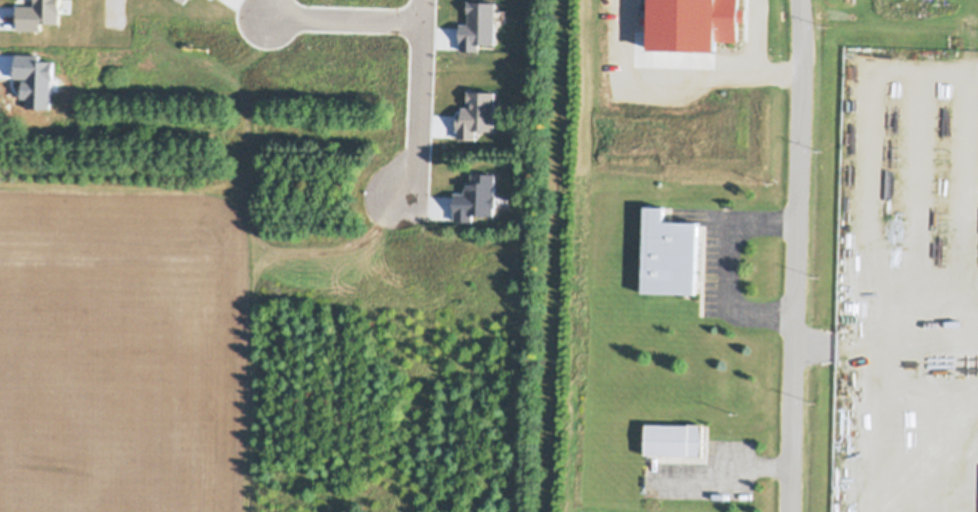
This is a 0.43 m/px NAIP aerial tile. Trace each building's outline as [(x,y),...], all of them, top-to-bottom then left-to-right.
[(642,291),(644,205),(664,206),(663,220),(698,221),(696,293),(642,291)] [(646,423),(689,424),(689,423),(704,423),(703,455),(645,454),(646,423)]
